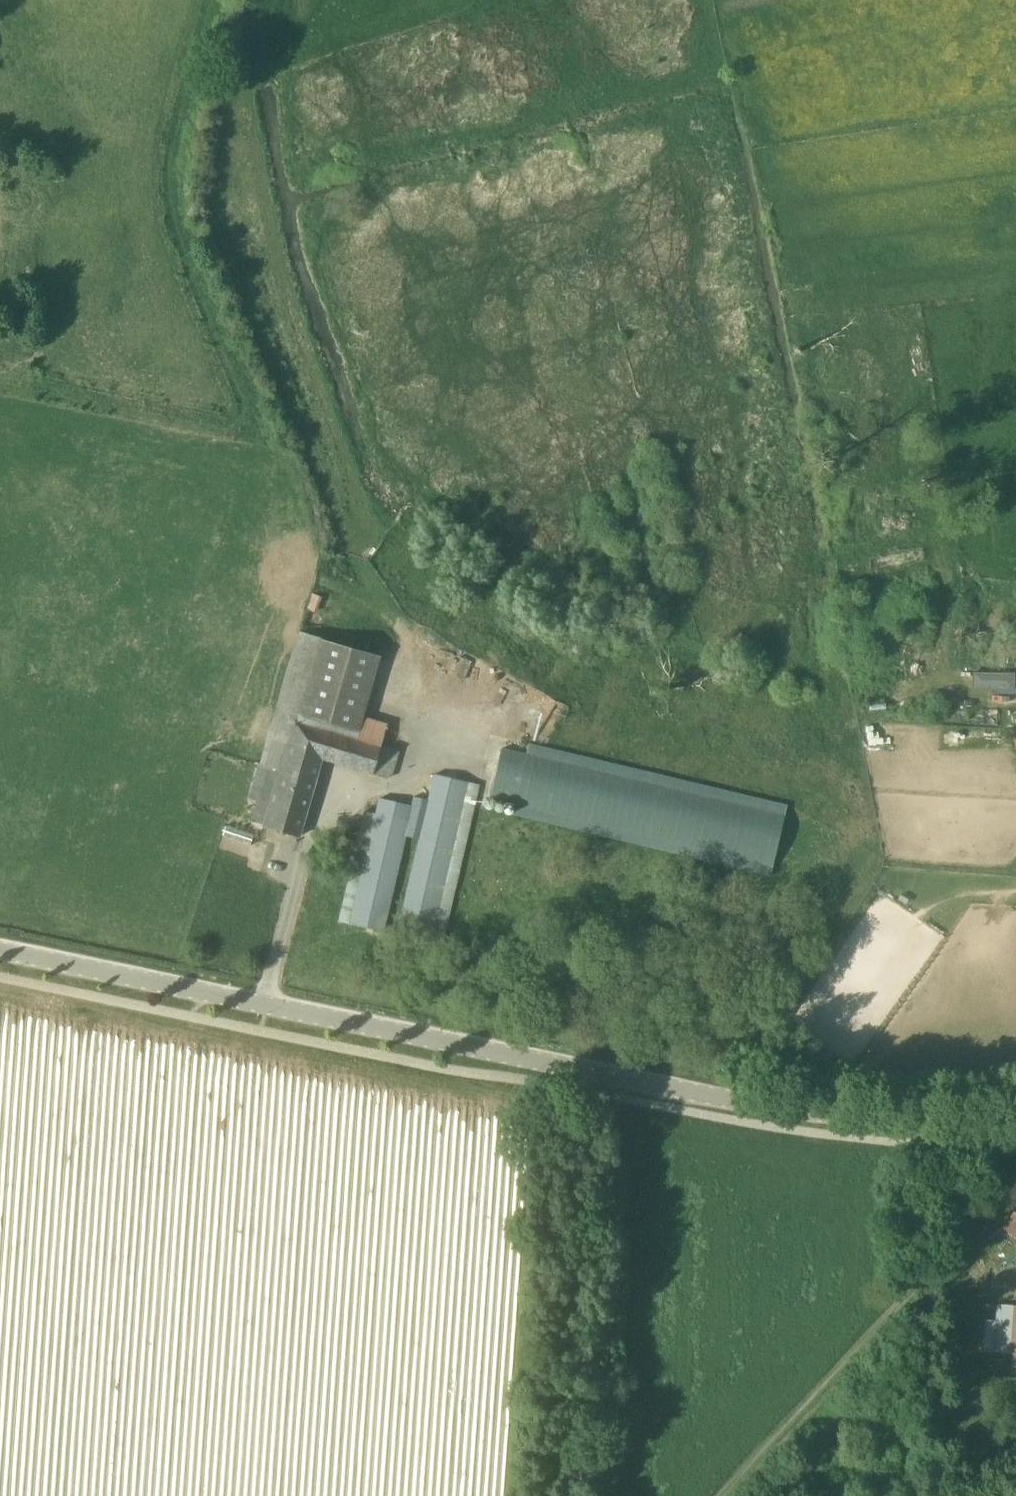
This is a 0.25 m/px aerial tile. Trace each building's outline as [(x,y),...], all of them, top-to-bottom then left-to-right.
[(379,657),(302,634),(262,764),(281,770),(264,826),(299,836),(322,759),(372,775),(372,774),(381,746),(385,731),(366,725),(361,740),(356,738),(379,657)] [(992,742),(993,730),(963,729),(962,741),(992,742)] [(526,755),(501,749),(490,797),(515,803),(512,814),(771,876),(787,805),(529,744),(526,755)] [(429,943),(469,784),(432,774),(427,800),(415,797),(412,808),(381,800),(352,923),(383,930),(405,835),(423,839),(399,936),(429,943)] [(1015,1237),(1015,1211),(1014,1209),(1001,1226),(1015,1237)] [(1015,1305),(997,1303),(996,1320),(986,1320),(984,1350),(1011,1352),(1015,1353),(1015,1305)]
